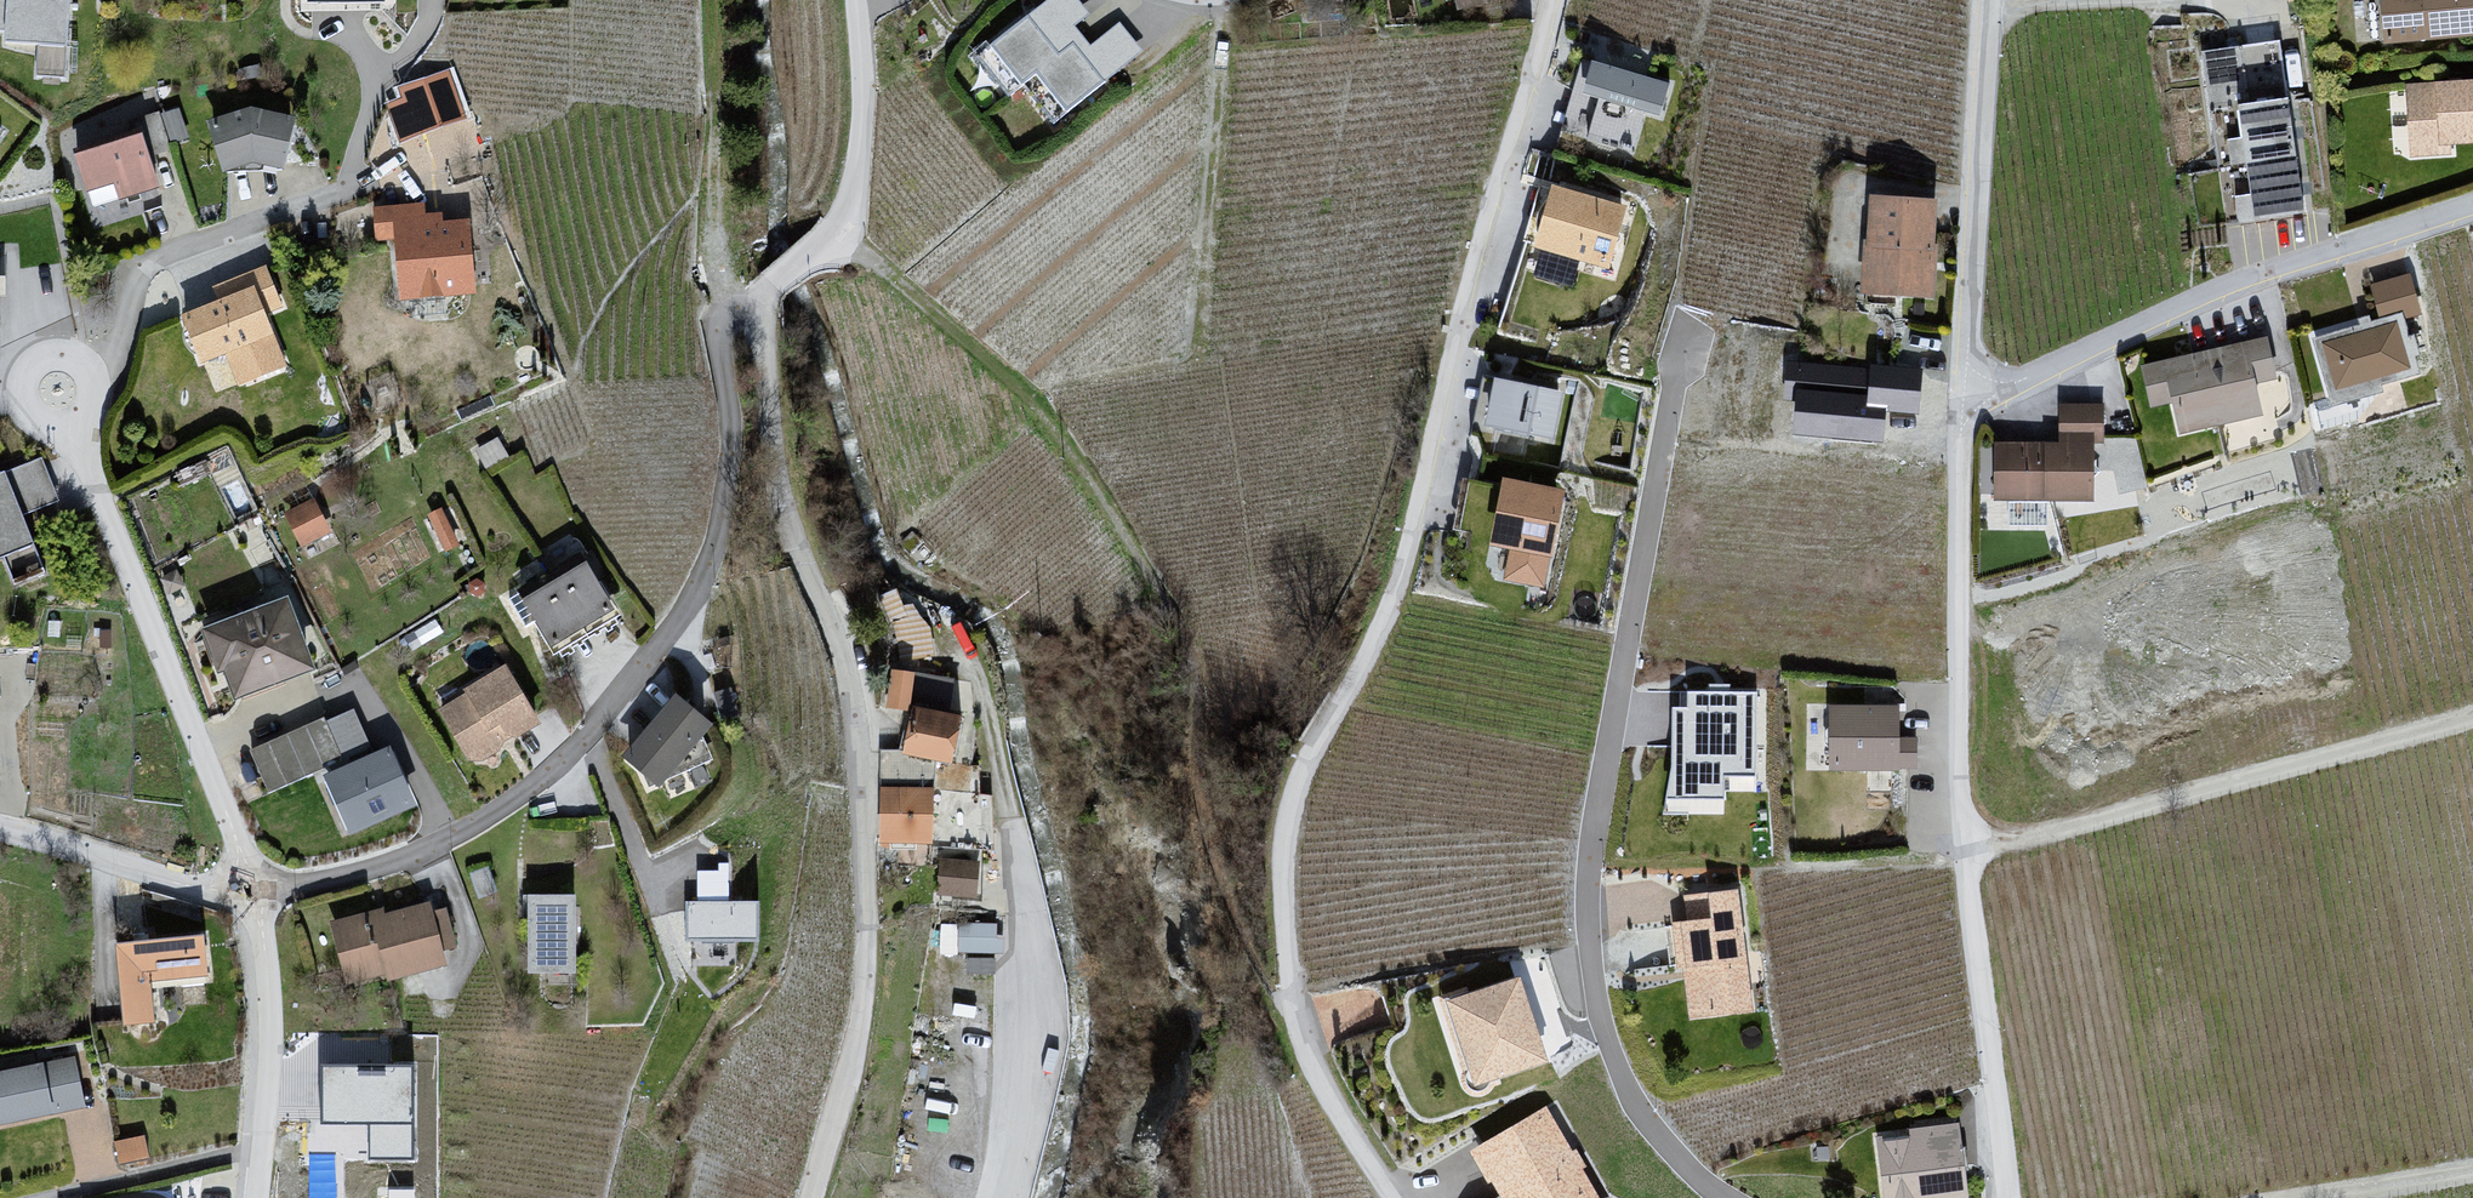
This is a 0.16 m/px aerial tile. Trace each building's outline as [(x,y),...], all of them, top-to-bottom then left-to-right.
[(40,40),(40,82),(104,83),(104,41),(105,0),(0,0),(0,38),(40,40)] [(2387,40),(2472,32),(2472,0),(2383,0),(2387,40)] [(1009,97),(1023,86),(1023,85),(1061,54),(1060,53),(1029,15),(1027,17),(977,57),(1009,97)] [(2304,212),(2288,98),(2280,41),(2232,47),(2202,52),(2218,167),(2231,165),(2246,162),(2251,194),(2236,197),(2239,221),(2254,219),(2304,212)] [(1023,85),(1023,86),(1054,124),(1103,84),(1106,82),(1074,42),(1060,53),(1061,54),(1023,85)] [(465,49),(399,80),(422,129),(488,98),(465,49)] [(1599,99),(1588,139),(1633,152),(1644,112),(1660,116),(1670,84),(1609,66),(1583,58),(1574,90),(1573,91),(1599,99)] [(2450,86),(2411,89),(2414,141),(2472,137),(2472,84),(2450,86)] [(326,92),(232,106),(242,168),(336,154),(326,92)] [(169,110),(84,135),(104,204),(189,179),(169,110)] [(1622,210),(1561,192),(1560,193),(1555,195),(1551,198),(1546,201),(1543,205),(1540,210),(1538,215),(1537,220),(1537,225),(1538,231),(1539,236),(1542,241),(1545,245),(1545,246),(1606,264),(1622,210)] [(1929,246),(1930,232),(1932,204),(1875,200),(1872,242),(1869,242),(1867,279),(1898,281),(1897,291),(1929,293),(1932,246),(1929,246)] [(512,203),(407,210),(412,276),(517,269),(512,203)] [(0,243),(0,324),(16,325),(19,244),(0,243)] [(293,276),(204,312),(233,382),(321,346),(293,276)] [(2419,311),(2409,276),(2373,286),(2383,320),(2360,326),(2324,337),(2319,353),(2330,363),(2323,365),(2334,403),(2350,399),(2381,390),(2379,383),(2418,371),(2413,355),(2418,353),(2413,337),(2408,338),(2402,316),(2419,311)] [(2197,363),(2195,356),(2166,363),(2166,364),(2167,364),(2182,430),(2259,412),(2252,380),(2273,375),(2265,341),(2242,346),(2243,352),(2197,363)] [(1797,388),(1794,421),(1886,429),(1889,397),(1922,400),(1926,354),(1873,350),(1872,361),(1789,353),(1786,387),(1797,388)] [(1500,379),(1490,427),(1549,439),(1559,391),(1500,379)] [(2063,439),(2100,439),(2101,439),(2101,438),(2101,407),(2063,407),(2063,439)] [(2136,438),(2135,438),(2101,438),(2101,439),(2100,439),(2100,463),(2115,464),(2121,487),(2147,481),(2136,438)] [(2100,471),(2091,462),(2091,455),(2091,445),(2010,445),(2010,462),(2001,470),(2001,472),(2010,480),(2009,497),(2091,497),(2091,480),(2100,471)] [(0,476),(0,508),(11,548),(76,530),(57,461),(0,476)] [(1469,479),(1459,531),(1499,539),(1499,540),(1516,543),(1510,576),(1540,582),(1557,495),(1509,486),(1509,487),(1469,479)] [(302,539),(336,527),(324,491),(289,503),(302,539)] [(611,541),(535,585),(568,641),(643,597),(611,541)] [(306,587),(224,619),(251,690),(334,658),(306,587)] [(540,651),(452,705),(482,753),(570,699),(540,651)] [(720,660),(658,739),(710,780),(773,701),(720,660)] [(912,708),(917,665),(893,662),(888,705),(912,708)] [(917,673),(917,698),(954,698),(955,673),(917,673)] [(1760,686),(1683,685),(1682,702),(1665,702),(1664,804),(1729,805),(1729,780),(1758,780),(1760,686)] [(908,751),(959,753),(961,701),(910,699),(908,751)] [(331,776),(355,836),(429,806),(386,700),(265,749),(284,795),(331,776)] [(1895,740),(1895,710),(1834,710),(1834,723),(1826,731),(1826,743),(1834,751),(1834,764),(1902,765),(1915,765),(1915,740),(1895,740)] [(934,842),(936,779),(882,778),(881,841),(934,842)] [(941,854),(940,892),(981,893),(982,855),(941,854)] [(613,878),(555,879),(557,957),(615,956),(613,878)] [(799,880),(705,885),(708,936),(801,931),(799,880)] [(1735,892),(1711,895),(1714,920),(1665,926),(1670,965),(1670,966),(1702,962),(1708,1013),(1749,1008),(1735,892)] [(444,899),(347,915),(356,976),(454,960),(444,899)] [(945,920),(944,949),(1002,950),(1003,922),(945,920)] [(223,925),(122,937),(135,1035),(189,1028),(183,983),(230,977),(223,925)] [(1478,1079),(1541,1058),(1517,983),(1453,1004),(1478,1079)] [(323,1048),(325,1110),(371,1109),(372,1144),(415,1143),(413,1047),(323,1048)] [(0,1072),(0,1123),(95,1105),(86,1055),(0,1072)] [(1482,1149),(1480,1150),(1505,1193),(1506,1194),(1516,1188),(1522,1197),(1593,1197),(1568,1153),(1544,1113),(1482,1149)] [(1955,1130),(1880,1139),(1888,1197),(1920,1197),(1918,1189),(1935,1187),(1936,1195),(1964,1191),(1960,1167),(1967,1166),(1964,1147),(1958,1148),(1956,1130),(1955,1130)] [(118,1139),(122,1158),(151,1153),(147,1133),(118,1139)]
